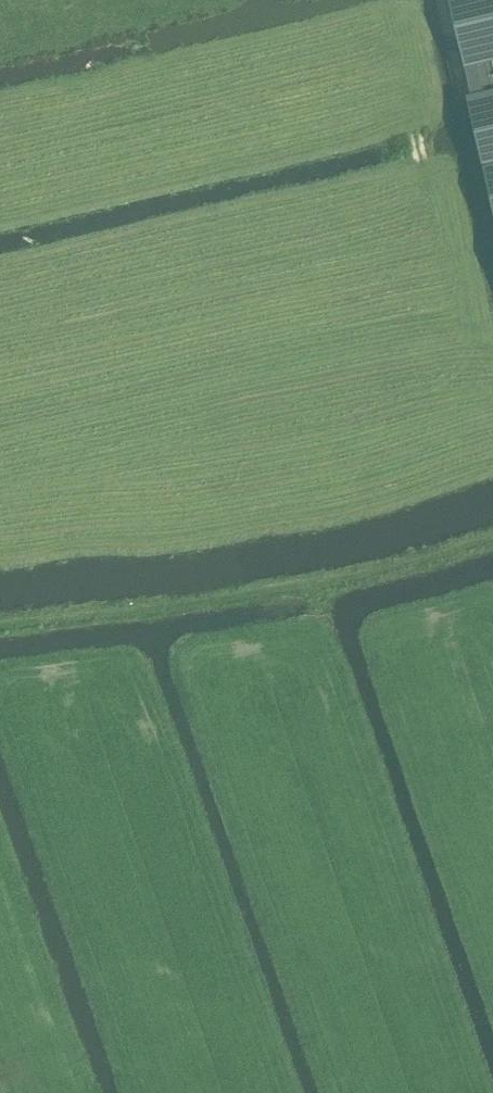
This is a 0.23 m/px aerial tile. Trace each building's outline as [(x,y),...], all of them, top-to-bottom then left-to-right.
[(472,98),(467,99),(492,208),(492,0),(449,0),(472,98)]
